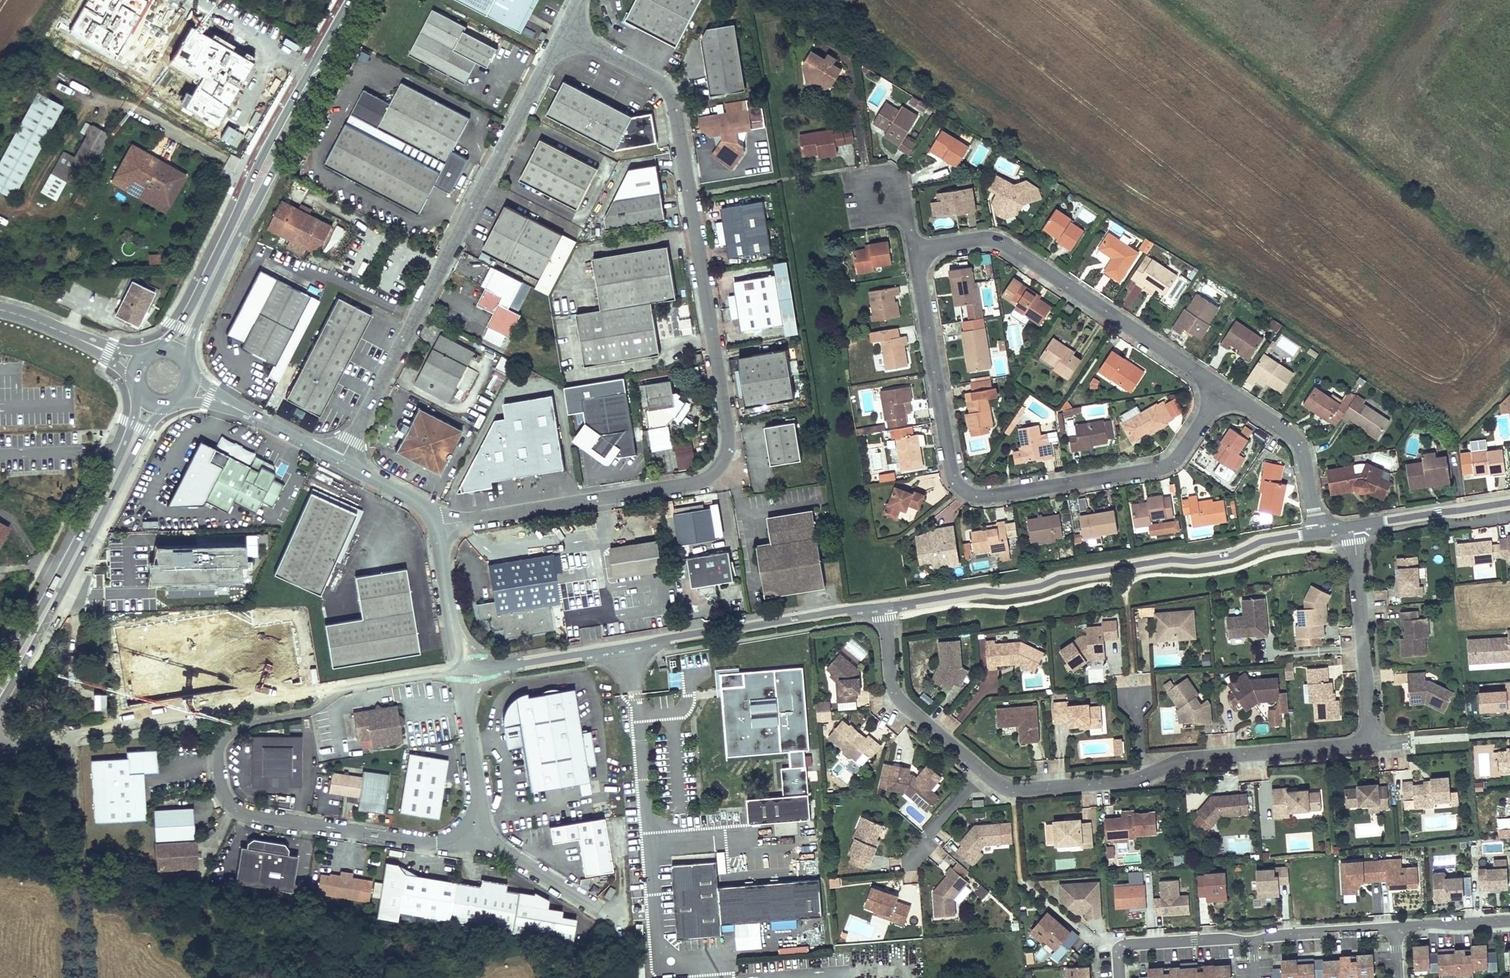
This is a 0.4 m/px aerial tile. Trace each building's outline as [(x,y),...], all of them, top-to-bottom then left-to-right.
[(70,28),(116,55),(147,0),(86,0),(70,28)] [(519,30),(534,0),(460,0),(519,30)] [(519,30),(522,32),(539,0),(534,0),(519,30)] [(630,13),(627,11),(621,21),(635,29),(637,25),(677,46),(701,0),(637,0),(630,13)] [(467,26),(433,8),(409,54),(466,83),(478,61),(489,66),(498,48),(465,31),(467,26)] [(253,60),(189,25),(172,57),(202,73),(183,107),(217,125),(253,60)] [(734,25),(709,28),(703,40),(712,95),(745,90),(734,25)] [(358,60),(365,63),(370,53),(362,50),(358,60)] [(804,63),(804,69),(812,73),(807,82),(822,90),(827,82),(832,86),(842,70),(832,64),(825,60),(811,52),(804,63)] [(835,59),(828,55),(825,60),(832,64),(835,59)] [(470,117),(401,81),(390,103),(364,89),(347,122),(325,164),(420,213),(436,183),(451,191),(458,179),(469,158),(453,150),(470,117)] [(632,117),(566,81),(548,115),(614,150),(656,143),(651,113),(632,117)] [(832,86),(827,82),(822,90),(832,86)] [(36,94),(0,160),(0,189),(12,196),(61,107),(36,94)] [(928,105),(912,96),(908,102),(924,112),(928,105)] [(899,111),(886,103),(874,122),(887,130),(884,135),(900,145),(905,138),(918,117),(902,107),(899,111)] [(748,110),(699,118),(701,129),(711,136),(718,135),(723,134),(724,139),(720,146),(713,154),(732,168),(745,151),(744,146),(738,141),(736,132),(751,129),(748,110)] [(106,133),(90,124),(71,158),(61,151),(50,170),(77,186),(106,133)] [(834,130),(836,145),(854,142),(852,124),(833,127),(834,130)] [(834,130),(800,135),(803,152),(818,150),(819,153),(820,157),(838,154),(836,145),(834,130)] [(970,148),(942,131),(932,146),(945,155),(944,158),(958,166),(970,148)] [(916,144),(905,138),(900,145),(898,148),(909,155),(916,144)] [(598,168),(542,139),(521,179),(578,208),(598,168)] [(159,157),(133,143),(117,171),(130,179),(126,186),(138,193),(159,157)] [(945,155),(932,146),(927,155),(941,163),(944,158),(945,155)] [(171,164),(159,157),(138,193),(151,200),(156,191),(169,199),(185,171),(171,164)] [(656,165),(629,169),(603,219),(604,229),(665,219),(656,165)] [(130,179),(117,171),(112,179),(126,186),(130,179)] [(1038,192),(1028,186),(1022,183),(1015,186),(1007,188),(1005,180),(997,176),(990,190),(997,194),(1003,196),(1002,199),(997,200),(994,205),(997,214),(1005,218),(1016,214),(1021,205),(1025,204),(1032,201),(1040,198),(1038,192)] [(972,188),(943,193),(944,201),(940,201),(942,215),(953,213),(958,213),(959,214),(976,211),(972,188)] [(169,199),(156,191),(151,200),(164,207),(169,199)] [(439,194),(435,199),(453,211),(457,206),(439,194)] [(1003,196),(997,194),(993,201),(994,205),(997,200),(1002,199),(1003,196)] [(299,210),(282,201),(268,228),(291,239),(287,246),(302,254),(306,247),(320,220),(309,215),(299,210)] [(940,201),(933,202),(935,216),(942,215),(940,201)] [(506,206),(500,202),(477,247),(483,250),(506,206)] [(762,202),(722,208),(724,222),(716,223),(720,245),(728,244),(730,258),(771,251),(762,202)] [(312,209),(302,204),(299,210),(309,215),(312,209)] [(1025,204),(1021,205),(1016,214),(1020,213),(1025,204)] [(506,206),(483,250),(540,279),(563,235),(506,206)] [(1072,219),(1057,209),(1046,225),(1061,234),(1058,237),(1057,240),(1072,249),(1084,231),(1069,222),(1072,219)] [(332,226),(320,220),(306,247),(318,253),(332,226)] [(1061,234),(1046,225),(1044,228),(1058,237),(1061,234)] [(1138,253),(1109,234),(1099,249),(1114,258),(1105,271),(1120,281),(1138,253)] [(563,235),(540,279),(553,286),(576,241),(563,235)] [(1139,250),(1146,254),(1153,244),(1146,240),(1139,250)] [(866,249),(853,251),(857,273),(875,270),(874,267),(892,263),(888,241),(870,245),(871,249),(866,249)] [(677,299),(668,246),(594,259),(602,309),(577,313),(585,366),(660,354),(652,303),(677,299)] [(149,253),(150,262),(158,262),(157,252),(149,253)] [(1178,276),(1153,259),(1137,283),(1144,288),(1146,285),(1147,282),(1157,288),(1165,294),(1178,276)] [(972,266),(951,270),(956,306),(967,304),(977,303),(974,286),(972,266)] [(320,299),(260,269),(227,333),(244,342),(241,347),(274,364),(268,375),(278,380),(320,299)] [(775,275),(735,282),(737,295),(729,297),(732,319),(740,318),(743,331),(783,325),(775,275)] [(1022,284),(1014,279),(1002,295),(1016,306),(1018,303),(1012,299),(1022,284)] [(152,292),(132,282),(114,316),(137,327),(149,314),(144,311),(152,292)] [(1157,288),(1147,282),(1146,285),(1155,291),(1157,288)] [(1028,289),(1022,284),(1012,299),(1018,303),(1015,308),(1030,318),(1040,325),(1052,308),(1040,299),(1027,291),(1028,289)] [(978,286),(974,286),(977,303),(967,304),(968,310),(981,308),(978,286)] [(898,287),(870,291),(874,315),(876,314),(877,321),(897,318),(895,302),(894,296),(900,295),(898,287)] [(486,288),(480,300),(486,303),(484,308),(494,314),(488,326),(511,337),(522,315),(500,304),(504,297),(486,288)] [(1041,297),(1028,289),(1027,291),(1040,299),(1041,297)] [(1219,308),(1198,294),(1191,305),(1193,307),(1190,312),(1188,310),(1186,309),(1173,329),(1181,334),(1185,328),(1195,335),(1205,321),(1208,324),(1219,308)] [(338,298),(286,398),(319,416),(371,315),(338,298)] [(1074,309),(1068,305),(1065,309),(1071,313),(1074,309)] [(981,308),(968,310),(970,320),(983,318),(981,308)] [(1030,318),(1015,308),(1013,310),(1029,321),(1030,318)] [(965,331),(963,331),(967,355),(969,355),(972,371),(991,368),(983,318),(970,320),(963,321),(965,331)] [(1277,333),(1283,325),(1274,319),(1269,327),(1277,333)] [(1208,324),(1205,321),(1195,335),(1201,339),(1210,325),(1208,324)] [(1264,339),(1236,321),(1221,344),(1228,349),(1232,344),(1241,350),(1252,357),(1264,339)] [(423,369),(415,384),(431,392),(438,379),(457,388),(475,353),(441,335),(436,343),(438,344),(424,370),(423,369)] [(906,336),(882,340),(887,370),(908,366),(904,345),(907,345),(906,336)] [(1068,349),(1053,338),(1043,353),(1057,364),(1055,367),(1054,369),(1069,379),(1081,361),(1073,355),(1066,352),(1068,349)] [(1306,352),(1316,359),(1320,354),(1310,348),(1306,352)] [(787,349),(739,357),(747,407),(795,399),(787,349)] [(1145,371),(1113,350),(1099,370),(1131,392),(1145,371)] [(1252,357),(1241,350),(1238,353),(1249,360),(1252,357)] [(1057,364),(1043,353),(1041,356),(1055,367),(1057,364)] [(503,355),(497,366),(506,371),(512,360),(503,355)] [(1269,361),(1262,357),(1247,379),(1254,384),(1257,380),(1259,377),(1268,383),(1270,378),(1276,382),(1273,386),(1282,392),(1295,373),(1271,358),(1269,361)] [(569,412),(584,410),(582,399),(627,392),(625,377),(565,387),(569,412)] [(1100,381),(1094,377),(1091,382),(1090,388),(1098,388),(1098,384),(1100,381)] [(1268,383),(1259,377),(1257,380),(1265,386),(1268,383)] [(993,388),(992,378),(983,380),(985,390),(973,392),(966,393),(967,401),(971,401),(973,412),(966,414),(969,428),(971,428),(988,425),(988,428),(993,427),(988,399),(998,397),(996,388),(993,388)] [(457,388),(438,379),(431,392),(450,401),(457,388)] [(650,410),(662,408),(662,410),(661,412),(679,425),(692,406),(680,398),(681,399),(681,400),(680,401),(679,402),(677,403),(676,402),(675,401),(672,380),(646,384),(650,410)] [(983,380),(971,382),(973,392),(985,390),(983,380)] [(909,386),(881,391),(886,420),(887,420),(889,427),(907,424),(904,402),(912,401),(909,386)] [(1345,412),(1356,395),(1347,394),(1342,401),(1340,405),(1330,398),(1315,388),(1303,405),(1329,422),(1333,415),(1340,420),(1345,412)] [(627,392),(582,399),(586,424),(601,435),(590,449),(604,460),(613,449),(613,452),(615,454),(617,454),(619,453),(624,456),(635,442),(627,392)] [(1342,401),(1332,395),(1330,398),(1340,405),(1342,401)] [(1366,401),(1356,395),(1345,412),(1354,418),(1352,420),(1366,429),(1379,438),(1391,421),(1364,403),(1366,401)] [(552,396),(504,404),(507,418),(496,419),(458,494),(471,492),(469,485),(564,470),(552,396)] [(1176,397),(1166,403),(1174,417),(1184,412),(1176,397)] [(1500,412),(1509,411),(1509,397),(1500,397),(1500,412)] [(1124,422),(1121,423),(1132,442),(1149,432),(1151,435),(1170,424),(1169,422),(1175,419),(1174,417),(1166,403),(1164,400),(1158,404),(1157,402),(1141,412),(1124,422)] [(1061,410),(1073,408),(1067,401),(1061,410)] [(1124,422),(1141,412),(1137,405),(1120,416),(1124,422)] [(402,440),(395,452),(439,475),(462,431),(418,408),(411,422),(409,426),(402,423),(397,424),(395,428),(398,431),(405,434),(402,440)] [(1012,421),(1016,424),(1020,418),(1019,417),(1016,415),(1012,421)] [(411,422),(405,418),(402,423),(409,426),(411,422)] [(1118,441),(1114,419),(1104,420),(1108,442),(1118,441)] [(667,420),(647,424),(653,449),(673,445),(667,420)] [(1077,434),(1070,435),(1070,440),(1078,439),(1080,447),(1108,442),(1104,420),(1076,425),(1077,434)] [(797,421),(766,426),(772,464),(803,459),(797,421)] [(1053,459),(1050,441),(1048,434),(1040,435),(1038,424),(1019,428),(1022,446),(1020,447),(1020,450),(1014,451),(1015,462),(1043,458),(1044,460),(1053,459)] [(988,425),(971,428),(972,435),(989,432),(988,428),(988,425)] [(911,427),(891,430),(893,439),(897,438),(902,471),(923,468),(918,434),(913,435),(911,427)] [(1248,439),(1232,427),(1222,443),(1224,444),(1215,457),(1231,469),(1236,462),(1240,465),(1246,458),(1239,453),(1248,439)] [(386,438),(388,429),(378,428),(377,437),(386,438)] [(1379,438),(1366,429),(1365,432),(1377,440),(1379,438)] [(398,431),(395,436),(402,440),(405,434),(398,431)] [(1048,434),(1050,441),(1059,439),(1058,432),(1048,434)] [(1078,439),(1070,440),(1072,451),(1080,450),(1080,447),(1078,439)] [(675,442),(678,468),(696,466),(692,440),(675,442)] [(201,441),(167,506),(204,504),(205,502),(227,513),(233,502),(255,513),(261,502),(272,508),(284,485),(273,480),(276,474),(272,466),(256,457),(251,467),(201,441)] [(637,454),(635,442),(624,456),(637,454)] [(1472,446),(1473,453),(1488,451),(1487,444),(1472,446)] [(604,460),(590,449),(592,461),(604,460)] [(1488,451),(1473,453),(1476,473),(1491,471),(1492,474),(1507,472),(1504,451),(1489,453),(1489,451),(1488,451)] [(1423,463),(1406,465),(1410,489),(1428,486),(1426,479),(1449,475),(1450,476),(1447,457),(1437,458),(1436,452),(1422,455),(1423,463)] [(1240,465),(1236,462),(1231,469),(1236,472),(1240,465)] [(1284,467),(1266,463),(1265,471),(1280,475),(1282,475),(1284,467)] [(1353,467),(1332,470),(1333,478),(1330,479),(1332,494),(1351,491),(1351,487),(1355,486),(1356,490),(1357,492),(1359,493),(1360,494),(1362,494),(1366,494),(1367,493),(1369,492),(1380,495),(1383,482),(1375,480),(1378,472),(1362,468),(1361,467),(1360,466),(1359,465),(1357,465),(1355,466),(1353,467)] [(1280,475),(1265,471),(1263,480),(1267,481),(1264,493),(1261,511),(1280,515),(1286,484),(1278,483),(1280,475)] [(1387,483),(1389,474),(1378,472),(1375,480),(1383,482),(1380,495),(1369,492),(1367,493),(1366,494),(1362,494),(1382,500),(1387,483)] [(879,476),(881,482),(896,480),(895,473),(879,476)] [(1449,475),(1426,479),(1428,486),(1451,482),(1449,475)] [(912,494),(896,487),(890,504),(888,503),(884,513),(897,518),(901,508),(906,511),(909,505),(919,509),(924,496),(913,492),(912,494)] [(357,513),(310,492),(273,574),(320,595),(346,537),(350,539),(355,528),(351,526),(357,513)] [(1148,506),(1132,509),(1135,527),(1152,525),(1151,519),(1166,517),(1166,519),(1174,517),(1171,497),(1163,499),(1163,496),(1147,498),(1148,503),(1148,506)] [(1197,497),(1188,498),(1192,522),(1202,521),(1203,525),(1227,521),(1224,501),(1213,503),(1198,505),(1198,502),(1197,497)] [(713,509),(666,517),(671,548),(718,540),(713,509)] [(771,542),(757,545),(765,597),(826,587),(813,509),(767,517),(771,542)] [(1115,510),(1080,516),(1084,537),(1118,532),(1115,510)] [(1060,515),(1028,520),(1031,541),(1039,540),(1056,537),(1063,536),(1060,515)] [(997,527),(971,531),(974,553),(990,550),(991,555),(1001,553),(1010,551),(1008,537),(1005,523),(1005,521),(996,522),(997,527)] [(1016,522),(1005,523),(1008,537),(1018,536),(1016,522)] [(0,523),(0,546),(9,528),(0,523)] [(932,562),(933,570),(952,567),(952,565),(960,564),(954,525),(937,527),(915,536),(920,564),(932,562)] [(245,544),(155,546),(148,581),(168,582),(167,597),(217,597),(216,583),(246,583),(247,557),(258,557),(259,533),(245,532),(245,544)] [(1495,538),(1496,543),(1497,555),(1497,558),(1506,557),(1506,561),(1509,561),(1509,534),(1509,537),(1504,537),(1495,538)] [(610,548),(615,578),(663,570),(658,540),(610,548)] [(1488,540),(1453,543),(1455,564),(1490,560),(1490,556),(1488,544),(1488,540)] [(971,554),(969,542),(963,543),(966,561),(970,560),(969,555),(971,554)] [(1496,543),(1488,544),(1490,556),(1497,555),(1496,543)] [(1011,560),(1010,551),(1001,553),(1003,561),(1011,560)] [(730,553),(688,560),(693,587),(698,587),(700,598),(706,597),(710,600),(713,596),(718,595),(717,584),(735,581),(730,553)] [(552,554),(488,564),(495,602),(477,605),(479,620),(490,617),(491,621),(489,624),(490,628),(494,631),(498,630),(499,627),(503,627),(505,638),(553,630),(549,605),(560,603),(555,573),(562,572),(559,555),(552,556),(552,554)] [(1410,556),(1391,558),(1392,569),(1394,569),(1394,577),(1392,577),(1394,597),(1416,595),(1415,586),(1412,587),(1410,556)] [(1473,563),(1474,578),(1492,577),(1491,562),(1473,563)] [(406,568),(355,577),(362,618),(325,624),(332,667),(420,653),(406,568)] [(1291,627),(1292,639),(1318,638),(1317,625),(1316,609),(1321,609),(1320,605),(1325,596),(1307,586),(1300,601),(1300,610),(1293,610),(1294,626),(1291,627)] [(1228,615),(1229,635),(1249,633),(1249,628),(1257,627),(1257,633),(1257,635),(1268,634),(1266,596),(1244,597),(1245,614),(1228,615)] [(260,643),(263,664),(303,658),(300,636),(289,638),(287,624),(309,622),(307,606),(257,613),(261,643),(260,643)] [(179,633),(185,668),(209,664),(208,658),(227,655),(224,638),(211,640),(206,608),(180,612),(183,632),(179,633)] [(214,609),(214,627),(241,626),(240,608),(214,609)] [(1161,626),(1162,639),(1196,636),(1194,609),(1156,612),(1157,626),(1161,626)] [(1395,639),(1396,657),(1419,655),(1418,637),(1417,628),(1422,628),(1421,618),(1412,619),(1411,611),(1395,612),(1396,620),(1399,620),(1400,638),(1395,639)] [(1105,638),(1119,637),(1117,620),(1103,621),(1103,625),(1087,626),(1088,635),(1082,635),(1061,650),(1074,669),(1090,658),(1088,655),(1091,653),(1106,652),(1105,638)] [(1140,621),(1142,637),(1150,637),(1149,621),(1140,621)] [(1468,640),(1468,652),(1475,652),(1475,662),(1509,660),(1509,652),(1509,630),(1508,630),(1509,637),(1468,640)] [(117,636),(120,643),(136,638),(134,631),(117,636)] [(122,695),(148,689),(140,659),(158,654),(153,635),(117,644),(120,656),(113,658),(122,695)] [(956,638),(935,640),(937,661),(939,661),(940,665),(934,675),(949,682),(956,685),(964,669),(958,665),(956,638)] [(992,638),(982,639),(983,667),(993,666),(993,663),(1013,662),(1013,659),(1016,659),(1026,663),(1033,647),(1017,641),(992,642),(992,638)] [(1111,639),(1107,639),(1108,674),(1122,674),(1121,647),(1111,647),(1111,639)] [(1013,659),(1013,662),(1032,669),(1039,650),(1033,647),(1026,663),(1016,659),(1013,659)] [(835,691),(836,700),(854,699),(853,690),(858,690),(857,673),(853,673),(852,667),(854,666),(838,651),(825,665),(831,671),(838,677),(839,691),(835,691)] [(1089,683),(1104,682),(1104,659),(1089,660),(1089,683)] [(939,661),(937,661),(929,678),(947,687),(949,682),(934,675),(940,665),(939,661)] [(1294,662),(1285,662),(1286,678),(1295,678),(1294,662)] [(1328,666),(1312,667),(1313,683),(1310,683),(1311,693),(1315,693),(1316,701),(1317,719),(1340,718),(1339,699),(1334,700),(1333,681),(1329,681),(1328,666)] [(801,668),(718,674),(724,756),(787,752),(788,768),(779,769),(781,797),(744,800),(746,824),(808,819),(804,767),(803,767),(802,750),(807,750),(801,668)] [(980,691),(997,692),(998,670),(989,669),(988,682),(980,682),(980,691)] [(834,678),(835,691),(839,691),(838,677),(831,671),(828,673),(834,678)] [(1277,698),(1279,691),(1278,676),(1251,678),(1246,671),(1229,683),(1233,690),(1240,699),(1243,705),(1255,697),(1258,697),(1259,700),(1277,698)] [(680,672),(669,672),(669,687),(680,687),(680,672)] [(1401,675),(1403,701),(1418,699),(1420,701),(1419,703),(1439,712),(1448,693),(1423,681),(1420,682),(1419,673),(1401,675)] [(1179,706),(1180,721),(1198,720),(1201,722),(1213,722),(1212,702),(1209,698),(1203,702),(1198,694),(1200,693),(1189,676),(1175,684),(1171,679),(1164,684),(1179,706)] [(1502,682),(1503,691),(1475,693),(1476,710),(1503,708),(1504,711),(1509,710),(1509,681),(1502,682)] [(573,689),(527,697),(526,693),(520,695),(515,698),(510,701),(507,706),(503,712),(502,722),(502,726),(518,724),(522,747),(529,791),(578,783),(588,781),(586,767),(595,765),(589,731),(580,732),(573,689)] [(1228,693),(1235,703),(1240,699),(1233,690),(1228,693)] [(1279,691),(1277,698),(1278,704),(1275,707),(1268,708),(1270,724),(1281,723),(1280,711),(1288,711),(1286,691),(1279,691)] [(1243,705),(1246,708),(1259,700),(1258,697),(1255,697),(1243,705)] [(115,711),(124,709),(121,698),(113,700),(115,711)] [(854,699),(836,700),(836,707),(855,706),(854,699)] [(1053,701),(1055,719),(1070,718),(1070,723),(1080,723),(1084,722),(1084,720),(1092,719),(1092,725),(1103,724),(1101,704),(1089,705),(1089,702),(1069,703),(1069,699),(1053,701)] [(830,702),(820,703),(821,712),(830,711),(830,702)] [(372,747),(402,742),(400,729),(404,723),(399,719),(398,714),(396,706),(382,708),(377,704),(373,710),(353,713),(357,740),(370,738),(372,747)] [(999,707),(1000,724),(1016,723),(1016,719),(1021,719),(1021,723),(1022,740),(1039,739),(1037,704),(999,707)] [(821,712),(821,720),(831,719),(830,711),(821,712)] [(846,723),(840,717),(826,734),(855,758),(872,738),(865,733),(863,735),(848,722),(846,723)] [(518,724),(502,726),(506,749),(522,747),(518,724)] [(252,787),(303,787),(303,736),(252,736),(252,787)] [(1123,738),(1115,738),(1115,753),(1124,753),(1123,738)] [(127,758),(91,760),(95,822),(147,819),(145,773),(159,772),(158,750),(127,752),(127,758)] [(1498,752),(1499,771),(1509,771),(1509,751),(1498,752)] [(409,754),(399,813),(437,819),(447,760),(409,754)] [(897,764),(888,762),(885,774),(882,786),(900,790),(901,785),(904,786),(911,792),(907,796),(922,809),(933,795),(922,786),(927,779),(930,782),(936,775),(923,764),(911,777),(911,778),(895,775),(897,764)] [(905,766),(897,764),(895,775),(911,778),(911,777),(908,774),(903,773),(905,766)] [(344,774),(332,772),(329,791),(350,795),(349,802),(358,803),(368,805),(368,803),(376,804),(374,813),(383,814),(389,775),(363,771),(362,777),(348,775),(349,772),(344,771),(344,774)] [(885,774),(878,772),(875,785),(882,786),(885,774)] [(1403,782),(1404,798),(1405,798),(1415,797),(1416,807),(1426,807),(1425,802),(1434,801),(1452,800),(1450,776),(1432,778),(1432,783),(1414,785),(1414,781),(1403,782)] [(578,783),(580,796),(590,794),(588,781),(578,783)] [(1359,788),(1345,789),(1346,805),(1369,804),(1379,803),(1379,808),(1389,807),(1387,786),(1378,786),(1378,783),(1363,784),(1363,787),(1359,788)] [(901,785),(900,790),(907,796),(911,792),(904,786),(901,785)] [(1271,788),(1273,808),(1281,808),(1282,812),(1289,811),(1321,809),(1319,790),(1308,791),(1299,792),(1299,789),(1287,790),(1287,786),(1271,788)] [(1241,813),(1249,812),(1248,793),(1239,794),(1239,793),(1223,795),(1223,799),(1216,800),(1211,796),(1197,812),(1199,814),(1194,822),(1206,833),(1221,814),(1241,813)] [(715,797),(717,826),(739,825),(737,795),(715,797)] [(1405,798),(1406,808),(1416,807),(1415,797),(1405,798)] [(358,803),(357,810),(374,813),(376,804),(368,803),(368,805),(358,803)] [(1369,804),(1370,811),(1379,810),(1379,808),(1379,803),(1369,804)] [(1498,806),(1498,823),(1509,823),(1509,806),(1498,806)] [(194,808),(154,811),(156,842),(196,839),(194,808)] [(1281,808),(1273,808),(1274,817),(1289,816),(1289,811),(1282,812),(1281,808)] [(1154,812),(1133,813),(1134,817),(1122,818),(1105,819),(1107,840),(1110,840),(1110,844),(1116,844),(1116,842),(1116,837),(1125,836),(1127,838),(1136,837),(1136,835),(1156,833),(1154,812)] [(860,815),(854,827),(859,829),(864,817),(860,815)] [(603,817),(549,826),(552,842),(578,838),(584,875),(612,870),(603,817)] [(853,837),(846,852),(849,854),(863,859),(866,861),(873,845),(871,844),(880,823),(864,817),(859,829),(854,827),(851,836),(853,837)] [(1054,820),(1056,844),(1081,842),(1082,847),(1092,846),(1090,821),(1080,821),(1080,818),(1054,820)] [(1007,841),(1005,821),(996,822),(973,824),(973,827),(969,831),(966,829),(955,841),(958,844),(952,850),(964,861),(975,849),(980,843),(997,842),(1007,841)] [(1498,829),(1498,838),(1509,837),(1509,828),(1498,829)] [(1401,842),(1409,841),(1408,832),(1401,833),(1401,842)] [(234,882),(291,891),(296,856),(286,854),(287,849),(283,843),(251,838),(245,842),(245,847),(239,847),(234,882)] [(156,842),(158,870),(198,867),(196,839),(156,842)] [(964,861),(968,864),(978,852),(975,849),(964,861)] [(849,854),(846,860),(860,866),(863,859),(849,854)] [(1175,856),(1176,865),(1185,864),(1184,855),(1175,856)] [(1393,869),(1392,859),(1379,860),(1380,880),(1388,880),(1389,887),(1419,885),(1418,867),(1393,869)] [(1402,868),(1401,859),(1392,859),(1393,869),(1402,868)] [(952,860),(947,866),(958,876),(963,870),(952,860)] [(1380,880),(1379,860),(1364,861),(1364,860),(1341,862),(1343,894),(1357,893),(1357,887),(1362,881),(1380,880)] [(1494,869),(1479,870),(1480,890),(1509,888),(1507,860),(1494,861),(1494,869)] [(455,883),(404,874),(396,864),(384,862),(376,918),(396,921),(398,911),(449,920),(455,883)] [(816,879),(716,887),(713,862),(668,865),(674,939),(719,935),(719,931),(718,924),(731,923),(769,920),(793,918),(819,916),(816,879)] [(931,893),(928,893),(930,918),(950,917),(948,897),(960,883),(963,880),(958,876),(947,866),(946,865),(940,872),(942,873),(932,885),(935,888),(931,893)] [(1274,869),(1255,870),(1257,896),(1278,895),(1277,883),(1277,882),(1280,882),(1280,883),(1289,883),(1288,866),(1274,867),(1274,869)] [(1129,883),(1114,884),(1115,908),(1130,908),(1130,911),(1146,910),(1145,885),(1143,885),(1142,871),(1129,872),(1129,883)] [(1227,896),(1226,872),(1205,873),(1205,876),(1206,896),(1206,897),(1227,896)] [(1435,874),(1433,876),(1434,903),(1447,902),(1447,900),(1463,899),(1463,896),(1472,895),(1471,877),(1447,879),(1446,875),(1444,873),(1435,874)] [(317,893),(369,901),(372,881),(350,877),(350,879),(340,878),(340,876),(329,874),(329,876),(320,875),(317,893)] [(1199,896),(1206,896),(1205,876),(1197,876),(1199,896)] [(455,882),(455,883),(449,920),(448,922),(511,933),(572,942),(575,919),(561,916),(562,910),(547,908),(548,902),(533,900),(534,895),(518,892),(506,890),(507,883),(481,879),(480,886),(479,892),(468,890),(468,884),(455,882)] [(1178,880),(1160,881),(1162,899),(1153,899),(1154,915),(1173,913),(1173,911),(1189,910),(1188,895),(1179,896),(1178,880)] [(960,883),(948,897),(953,901),(965,888),(960,883)] [(1098,883),(1059,885),(1060,900),(1075,914),(1085,913),(1086,917),(1089,920),(1100,919),(1098,883)] [(480,886),(468,884),(468,890),(479,892),(480,886)] [(975,892),(983,899),(990,890),(982,884),(975,892)] [(610,887),(604,897),(609,900),(614,890),(610,887)] [(886,920),(901,925),(906,907),(892,903),(894,897),(867,889),(860,907),(870,910),(887,916),(886,920)] [(869,915),(886,920),(887,916),(870,910),(869,915)] [(1059,922),(1048,911),(1028,934),(1033,939),(1034,937),(1041,943),(1042,942),(1059,922)] [(769,920),(769,930),(794,928),(793,918),(769,920)] [(1042,942),(1054,952),(1049,958),(1056,964),(1077,939),(1070,933),(1064,927),(1065,926),(1059,922),(1042,942)] [(1483,944),(1468,945),(1468,948),(1469,968),(1484,967),(1484,969),(1494,969),(1493,952),(1484,953),(1483,944)] [(1425,946),(1409,947),(1411,969),(1426,968),(1426,971),(1436,970),(1434,953),(1425,954),(1425,946)] [(1451,948),(1434,949),(1434,953),(1436,970),(1436,975),(1453,974),(1453,972),(1451,950),(1451,948)] [(1461,949),(1451,950),(1453,972),(1453,974),(1470,973),(1469,968),(1468,948),(1461,949)] [(1034,951),(1024,952),(1024,963),(1035,963),(1034,951)] [(1375,975),(1373,954),(1357,955),(1359,976),(1375,975)] [(1341,957),(1341,960),(1342,977),(1359,977),(1359,976),(1357,955),(1341,957)] [(1297,960),(1281,961),(1282,970),(1272,970),(1273,977),(1298,977),(1297,961),(1297,960)] [(1297,961),(1298,977),(1315,977),(1314,960),(1297,961)] [(1314,960),(1315,977),(1324,976),(1324,977),(1342,977),(1341,960),(1330,961),(1330,964),(1324,965),(1324,961),(1324,960),(1314,960)] [(1197,966),(1197,964),(1179,965),(1180,968),(1180,977),(1198,977),(1197,966)] [(1229,965),(1214,967),(1214,977),(1230,977),(1229,965)] [(1197,966),(1198,977),(1214,977),(1214,967),(1214,966),(1197,966)] [(1067,968),(1068,977),(1089,977),(1088,974),(1085,974),(1084,967),(1067,968)] [(1147,970),(1148,977),(1147,977),(1163,977),(1163,968),(1147,970)] [(1180,968),(1163,968),(1163,977),(1180,977),(1180,968)]
